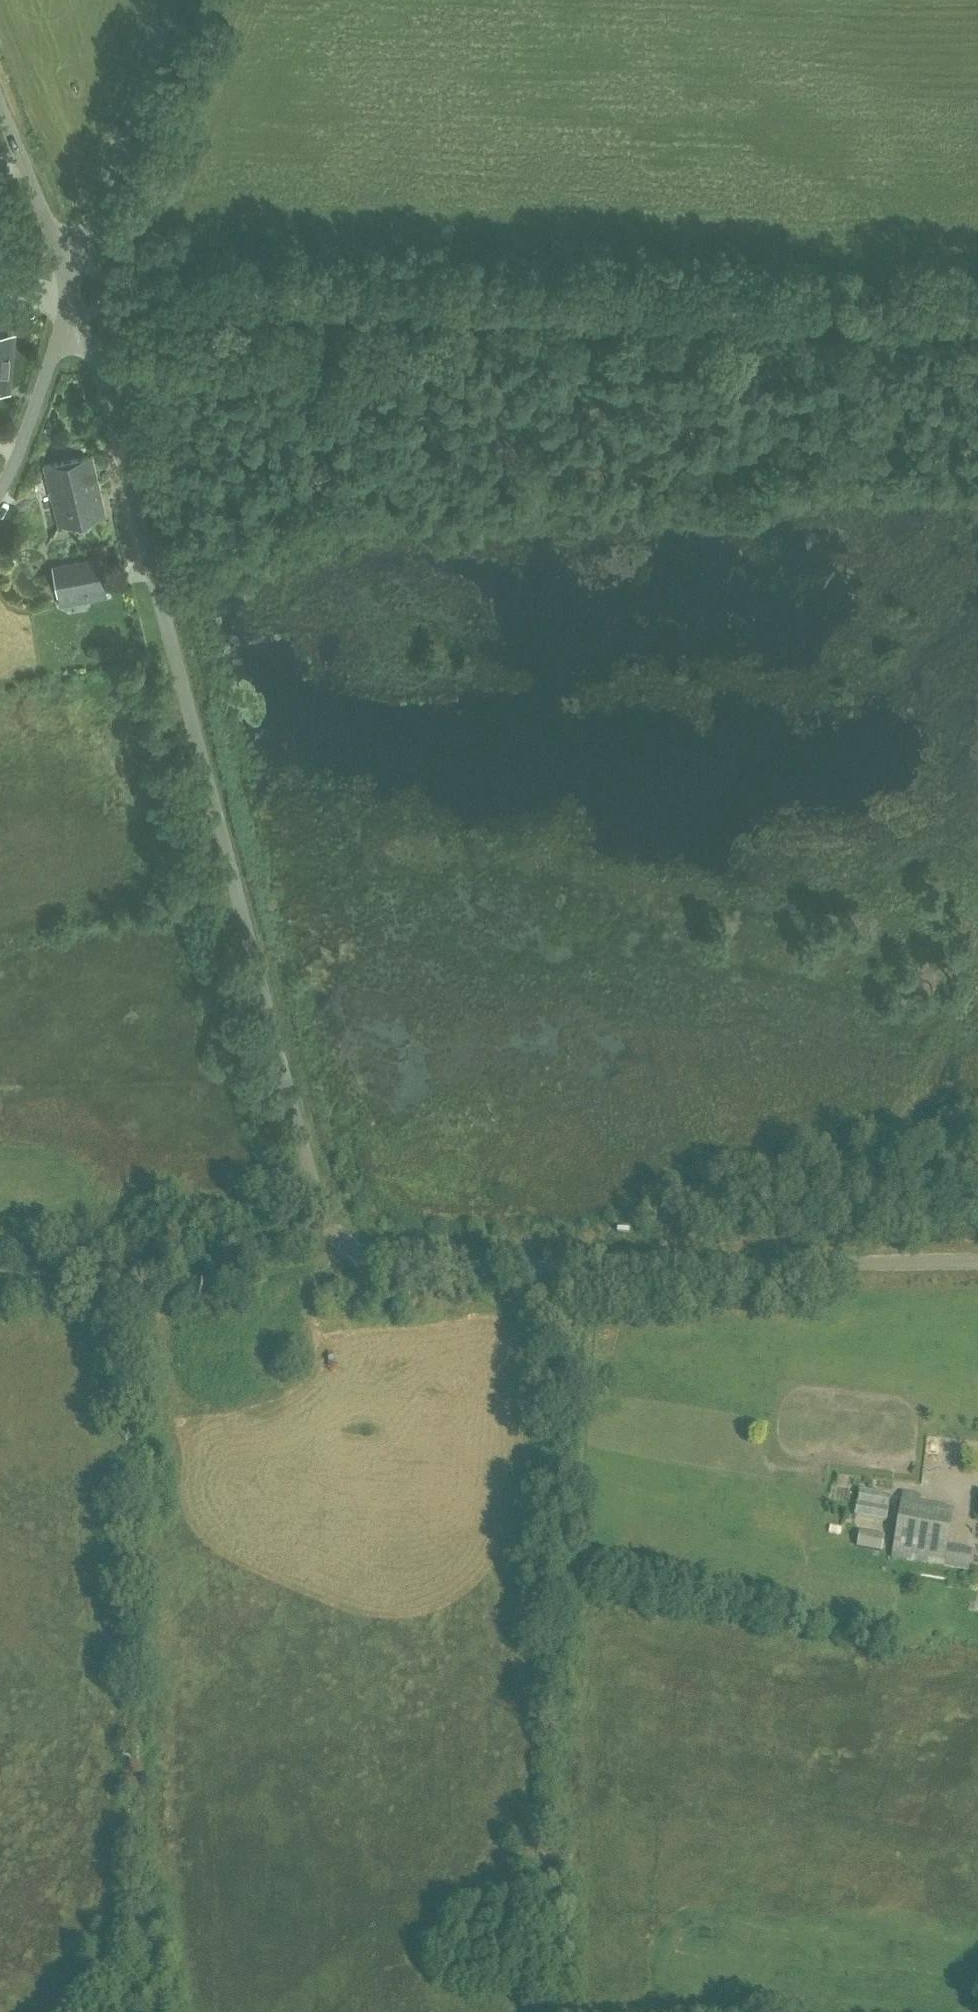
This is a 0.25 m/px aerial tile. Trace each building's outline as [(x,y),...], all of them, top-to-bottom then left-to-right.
[(9,390),(13,340),(1,339),(2,332),(0,332),(0,389),(9,390)] [(150,352),(146,364),(155,367),(159,354),(150,352)] [(92,455),(44,465),(51,493),(59,525),(106,515),(98,481),(92,455)] [(107,588),(99,556),(52,565),(58,597),(107,588)] [(900,1507),(893,1553),(944,1562),(952,1515),(918,1510),(920,1498),(921,1497),(903,1494),(901,1501),(900,1507)]
